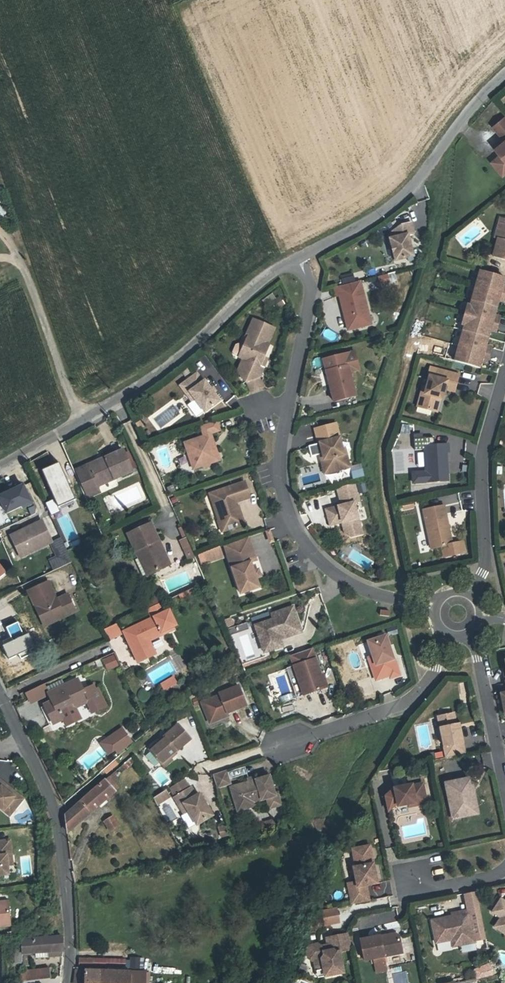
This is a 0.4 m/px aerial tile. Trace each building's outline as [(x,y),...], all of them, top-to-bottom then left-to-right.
[(495,126),(504,138),(504,118),(495,126)] [(496,149),(501,155),(501,156),(500,171),(503,175),(504,173),(504,142),(496,149)] [(501,156),(501,155),(492,162),(500,171),(501,156)] [(495,238),(498,238),(503,219),(500,218),(495,238)] [(503,219),(498,238),(493,256),(504,260),(504,220),(503,219)] [(413,256),(407,235),(413,233),(410,222),(401,224),(392,231),(393,238),(390,239),(395,261),(413,256)] [(496,307),(498,300),(504,301),(504,296),(504,285),(503,285),(504,277),(480,270),(471,300),(496,307)] [(368,313),(360,281),(334,288),(337,296),(339,296),(344,316),(347,315),(348,319),(345,320),(348,330),(366,326),(363,314),(368,313)] [(284,305),(279,297),(271,302),(276,310),(284,305)] [(463,331),(487,338),(490,330),(495,331),(499,316),(494,315),(496,307),(471,300),(470,305),(468,305),(462,325),(464,325),(463,331)] [(238,371),(246,382),(259,377),(263,367),(260,366),(263,357),(269,345),(267,344),(274,328),(253,319),(245,337),(247,337),(243,346),(238,344),(235,345),(232,352),(233,355),(243,359),(238,371)] [(463,331),(454,361),(479,368),(481,360),(487,361),(491,347),(485,345),(487,338),(463,331)] [(323,359),(326,371),(329,370),(332,383),(329,384),(334,402),(355,396),(349,373),(359,370),(354,351),(323,359)] [(430,376),(427,386),(425,393),(421,392),(418,407),(437,412),(441,398),(442,393),(444,393),(446,389),(455,391),(459,375),(437,369),(435,377),(430,376)] [(180,385),(187,394),(189,392),(195,399),(204,412),(219,401),(214,393),(210,388),(204,381),(203,382),(196,373),(180,385)] [(263,387),(259,377),(246,382),(250,392),(263,387)] [(192,401),(195,399),(189,392),(187,394),(192,401)] [(139,420),(135,422),(136,425),(138,429),(143,426),(139,420)] [(212,446),(213,443),(210,434),(219,431),(216,421),(200,426),(203,436),(184,442),(193,469),(202,466),(205,467),(208,466),(210,463),(219,460),(216,451),(213,449),(212,446)] [(315,429),(318,444),(320,443),(323,454),(324,459),(321,460),(323,468),(331,465),(333,472),(349,467),(346,454),(343,454),(342,450),(336,424),(315,429)] [(407,432),(409,426),(402,424),(400,430),(407,432)] [(320,455),(323,454),(320,443),(318,444),(309,446),(312,457),(320,455)] [(446,452),(448,452),(448,444),(424,445),(424,451),(426,482),(447,481),(446,466),(446,452)] [(131,470),(131,469),(129,464),(124,454),(123,451),(105,459),(106,461),(88,468),(87,466),(76,471),(87,496),(99,491),(96,485),(131,470)] [(416,482),(426,482),(424,451),(414,451),(416,482)] [(128,452),(124,454),(129,464),(133,462),(128,452)] [(160,472),(172,469),(168,452),(155,455),(160,472)] [(106,461),(105,459),(87,466),(88,468),(106,461)] [(60,463),(43,470),(59,506),(76,499),(60,463)] [(360,464),(350,464),(350,477),(361,476),(360,464)] [(331,465),(323,468),(324,474),(333,472),(331,465)] [(6,513),(34,501),(25,482),(0,493),(0,500),(6,513)] [(209,494),(218,520),(221,520),(224,531),(244,524),(240,511),(237,512),(235,507),(234,503),(250,497),(244,482),(209,494)] [(175,491),(172,485),(166,487),(169,494),(175,491)] [(358,502),(354,487),(338,491),(341,506),(326,510),(330,525),(341,523),(342,521),(344,523),(343,525),(345,533),(351,537),(362,534),(354,503),(358,502)] [(413,507),(412,501),(402,503),(403,509),(413,507)] [(431,548),(442,546),(452,544),(452,543),(444,505),(423,510),(431,548)] [(42,521),(10,537),(20,556),(51,541),(42,521)] [(169,565),(150,524),(128,534),(139,557),(135,560),(142,576),(151,572),(152,573),(169,565)] [(251,546),(248,537),(224,545),(227,554),(232,553),(251,546)] [(189,559),(195,556),(194,555),(186,538),(184,539),(181,540),(189,559)] [(452,544),(442,546),(444,557),(465,552),(462,541),(452,543),(452,544)] [(259,587),(255,578),(253,571),(250,562),(256,560),(251,546),(232,553),(237,566),(232,568),(240,594),(259,587)] [(221,556),(218,547),(206,551),(210,560),(221,556)] [(237,566),(232,553),(227,554),(232,568),(237,566)] [(63,555),(50,561),(53,569),(66,563),(63,555)] [(28,591),(43,623),(61,615),(62,618),(75,612),(68,596),(55,602),(47,583),(28,591)] [(149,609),(160,604),(157,597),(146,602),(149,609)] [(165,612),(161,603),(160,604),(149,609),(148,609),(152,618),(124,632),(138,662),(154,654),(148,641),(161,634),(161,632),(175,626),(169,611),(165,612)] [(282,646),(280,639),(278,634),(299,626),(292,607),(271,614),(272,619),(255,625),(264,653),(282,646)] [(61,615),(43,623),(44,626),(62,618),(61,615)] [(231,618),(222,621),(225,627),(233,624),(231,618)] [(236,660),(255,655),(247,622),(228,626),(236,660)] [(11,641),(1,645),(8,660),(19,656),(21,660),(33,655),(30,650),(35,648),(29,634),(24,636),(18,623),(6,629),(11,641)] [(104,630),(109,641),(122,635),(117,624),(104,630)] [(301,632),(299,626),(278,634),(280,639),(301,632)] [(398,634),(395,626),(386,628),(388,636),(398,634)] [(368,641),(372,656),(375,665),(371,666),(375,680),(389,675),(385,662),(393,659),(386,635),(368,641)] [(325,688),(312,649),(290,656),(294,666),(286,668),(296,698),(325,688)] [(118,666),(113,655),(102,660),(107,671),(118,666)] [(160,684),(164,690),(176,683),(172,677),(160,684)] [(77,679),(63,686),(50,692),(48,693),(52,701),(44,705),(52,723),(63,717),(66,725),(79,718),(73,706),(87,700),(93,712),(105,706),(96,687),(94,689),(92,684),(82,689),(77,679)] [(47,687),(50,692),(63,686),(60,680),(47,687)] [(176,683),(164,690),(168,697),(180,690),(176,683)] [(48,693),(44,684),(26,693),(29,700),(30,702),(48,693)] [(201,702),(207,718),(218,714),(220,719),(228,716),(227,713),(246,706),(238,686),(219,694),(219,695),(201,702)] [(218,714),(207,718),(209,723),(220,719),(218,714)] [(438,717),(446,757),(465,754),(460,729),(457,729),(456,725),(453,714),(438,717)] [(149,749),(162,763),(170,756),(191,738),(178,724),(149,749)] [(109,737),(116,746),(128,738),(121,729),(109,737)] [(117,748),(116,746),(109,737),(102,742),(110,753),(117,748)] [(131,742),(128,738),(116,746),(117,748),(119,752),(131,742)] [(170,756),(162,763),(164,766),(172,759),(170,756)] [(115,760),(103,771),(106,774),(118,764),(115,760)] [(212,775),(217,789),(231,784),(227,770),(212,775)] [(117,774),(111,779),(114,782),(120,777),(117,774)] [(109,776),(65,814),(67,833),(115,791),(111,787),(115,784),(114,782),(111,779),(109,776)] [(269,776),(254,780),(248,782),(238,785),(244,805),(253,802),(266,798),(269,808),(281,805),(278,795),(275,796),(269,776)] [(398,806),(408,804),(415,802),(415,805),(426,803),(422,783),(412,786),(412,785),(407,786),(405,776),(392,778),(394,788),(386,796),(389,810),(397,803),(398,806)] [(465,807),(473,805),(470,786),(468,778),(445,783),(453,818),(466,816),(465,807)] [(10,815),(23,799),(0,780),(0,808),(10,815)] [(170,788),(176,797),(189,789),(184,780),(170,788)] [(237,811),(244,805),(238,785),(230,787),(237,811)] [(191,788),(189,789),(176,797),(174,798),(180,807),(184,805),(188,812),(196,825),(212,815),(199,794),(196,796),(191,788)] [(166,790),(153,798),(157,804),(170,796),(166,790)] [(253,802),(244,805),(237,811),(254,806),(253,802)] [(184,815),(188,812),(184,805),(180,807),(184,815)] [(476,805),(473,805),(465,807),(466,816),(478,813),(476,805)] [(104,821),(110,831),(118,826),(112,816),(104,821)] [(272,820),(265,822),(267,830),(274,827),(272,820)] [(228,836),(225,825),(218,827),(220,838),(228,836)] [(7,866),(6,856),(11,855),(10,840),(0,841),(0,875),(8,874),(7,866)] [(377,883),(375,870),(373,870),(372,864),(373,864),(370,846),(352,849),(356,867),(354,867),(357,882),(348,883),(352,904),(369,901),(366,885),(377,883)] [(469,912),(480,910),(476,892),(465,895),(469,912)] [(504,934),(504,933),(504,901),(501,899),(493,912),(501,918),(495,927),(504,934)] [(8,905),(0,906),(0,927),(10,926),(8,905)] [(322,912),(325,925),(339,922),(336,909),(322,912)] [(436,943),(452,939),(458,938),(460,945),(475,942),(475,940),(486,937),(480,910),(469,912),(432,920),(436,943)] [(339,952),(351,949),(348,933),(326,938),(328,946),(322,947),(321,946),(318,944),(308,946),(306,950),(308,959),(312,961),(314,961),(316,972),(324,970),(325,977),(344,973),(339,952)] [(396,933),(388,935),(386,938),(381,939),(380,936),(380,935),(360,939),(364,960),(374,958),(377,972),(387,970),(384,956),(403,953),(399,935),(396,933)] [(22,939),(22,950),(22,953),(36,952),(37,957),(62,956),(62,951),(63,950),(63,937),(22,939)] [(453,946),(460,945),(458,938),(452,939),(453,946)] [(125,959),(92,959),(92,966),(125,967),(125,959)] [(142,959),(130,959),(130,967),(142,967),(142,959)] [(21,981),(48,978),(51,978),(50,968),(26,971),(26,972),(20,972),(21,981)] [(131,972),(76,970),(74,982),(131,982),(131,972)] [(318,978),(325,977),(324,970),(316,972),(318,978)] [(131,982),(147,982),(148,973),(131,972),(131,982)]
